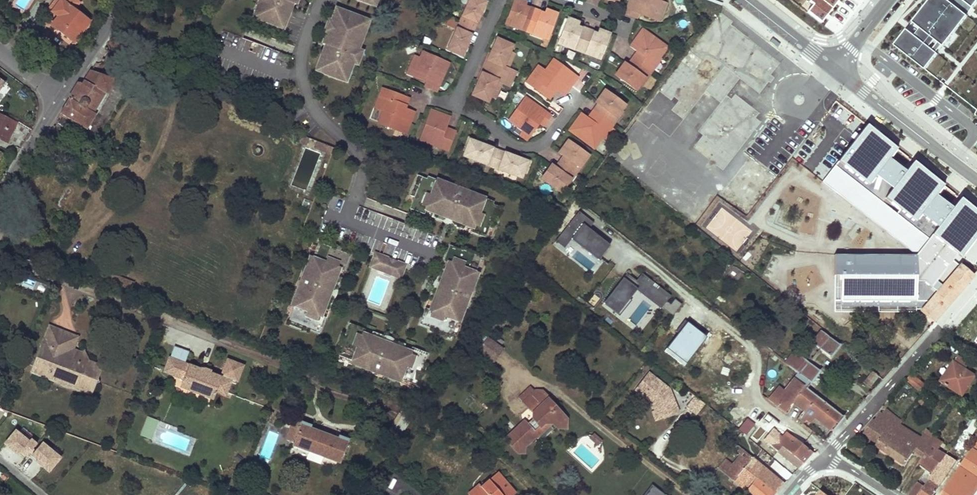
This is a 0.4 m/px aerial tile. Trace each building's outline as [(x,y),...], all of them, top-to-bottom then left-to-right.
[(53,11),(62,0),(56,0),(50,8),(53,11)] [(52,25),(74,43),(91,22),(74,9),(80,2),(77,0),(62,0),(53,11),(59,15),(52,25)] [(283,29),(289,14),(277,10),(278,7),(275,6),(277,0),(260,0),(258,6),(261,8),(256,19),(283,29)] [(277,10),(289,14),(293,4),(282,0),(277,0),(275,6),(278,7),(277,10)] [(480,0),(471,0),(449,49),(462,55),(485,2),(480,0)] [(517,0),(514,0),(508,18),(512,20),(510,25),(543,38),(545,32),(549,33),(556,15),(546,11),(545,13),(544,15),(540,13),(538,19),(526,14),(528,9),(523,7),(524,5),(525,3),(517,0)] [(626,14),(634,16),(636,12),(639,13),(653,18),(655,12),(657,13),(662,1),(660,0),(631,0),(626,14)] [(809,1),(813,5),(807,12),(821,23),(839,0),(810,0),(809,1)] [(894,46),(926,70),(976,5),(976,0),(930,0),(894,46)] [(660,21),(666,2),(662,1),(657,13),(655,12),(653,18),(660,21)] [(526,14),(538,19),(540,13),(544,15),(545,13),(524,5),(523,7),(528,9),(526,14)] [(322,56),(316,70),(343,80),(347,69),(350,70),(364,35),(360,34),(364,21),(365,20),(336,9),(331,24),(333,25),(331,32),(328,31),(323,44),(326,45),(338,50),(345,31),(348,32),(338,59),(334,57),(333,60),(322,56)] [(717,14),(637,123),(667,145),(705,93),(720,103),(698,133),(701,135),(691,148),(724,172),(764,118),(731,94),(740,81),(760,95),(784,63),(717,14)] [(448,19),(444,31),(453,34),(457,23),(448,19)] [(602,53),(609,34),(599,30),(598,33),(597,34),(593,33),(591,38),(579,34),(581,28),(576,27),(577,25),(578,22),(568,19),(561,37),(565,39),(563,45),(596,57),(598,51),(602,53)] [(579,34),(591,38),(593,33),(597,34),(598,33),(577,25),(576,27),(581,28),(579,34)] [(322,56),(333,60),(334,57),(338,59),(348,32),(345,31),(338,50),(326,45),(322,56)] [(666,48),(643,31),(631,48),(637,52),(641,55),(631,68),(627,66),(625,64),(616,76),(635,90),(639,85),(644,78),(642,77),(647,71),(651,65),(653,66),(659,58),(666,48)] [(112,37),(107,45),(121,50),(126,42),(112,37)] [(512,46),(498,40),(491,54),(489,60),(500,65),(494,79),(483,74),(480,80),(474,95),(488,101),(490,96),(497,81),(502,83),(509,86),(515,71),(508,68),(504,66),(510,51),(512,46)] [(515,53),(510,51),(504,66),(508,68),(515,53)] [(436,91),(449,63),(424,52),(421,58),(420,57),(414,69),(416,70),(414,76),(427,82),(431,83),(429,88),(436,91)] [(637,52),(627,66),(631,68),(641,55),(637,52)] [(483,74),(494,79),(500,65),(489,60),(491,54),(489,53),(478,79),(480,80),(483,74)] [(407,73),(414,76),(416,70),(414,69),(420,57),(415,55),(407,73)] [(662,60),(659,58),(653,66),(651,65),(647,71),(642,77),(644,78),(639,85),(642,87),(662,60)] [(562,95),(575,76),(553,60),(545,71),(541,69),(534,79),(537,81),(533,87),(547,98),(554,89),(562,95)] [(534,79),(541,69),(538,66),(526,82),(533,87),(537,81),(534,79)] [(87,130),(117,80),(91,71),(83,84),(79,83),(60,114),(87,130)] [(11,89),(0,81),(0,105),(11,89)] [(497,81),(490,96),(495,98),(502,83),(497,81)] [(375,107),(380,109),(384,97),(388,98),(391,91),(382,88),(375,107)] [(379,123),(405,133),(413,112),(404,108),(408,98),(391,91),(388,98),(384,97),(380,109),(384,110),(379,123)] [(582,114),(570,130),(594,147),(601,137),(607,129),(605,128),(609,122),(613,116),(615,117),(621,110),(624,105),(605,91),(596,103),(599,105),(602,108),(592,121),(589,118),(582,114)] [(550,116),(525,98),(509,120),(514,124),(513,125),(524,133),(525,131),(530,135),(541,120),(545,123),(550,116)] [(599,105),(589,118),(592,121),(602,108),(599,105)] [(623,113),(621,110),(615,117),(613,116),(609,122),(605,128),(607,129),(601,137),(604,139),(623,113)] [(450,118),(431,111),(420,139),(448,149),(454,134),(445,130),(450,118)] [(7,142),(16,124),(0,115),(0,139),(7,142)] [(526,141),(530,135),(525,131),(524,133),(513,125),(510,129),(526,141)] [(833,166),(928,240),(915,255),(835,254),(833,312),(920,311),(912,305),(922,294),(935,279),(931,275),(948,255),(958,263),(976,238),(976,212),(960,199),(952,208),(936,195),(943,187),(912,162),(905,171),(890,158),(898,149),(866,125),(833,166)] [(308,138),(300,135),(297,142),(306,145),(308,138)] [(469,137),(464,151),(466,152),(470,141),(489,148),(490,145),(469,137)] [(325,145),(308,138),(306,145),(322,151),(325,145)] [(465,155),(521,177),(522,173),(526,162),(508,155),(489,148),(470,141),(466,152),(465,155)] [(588,155),(568,141),(560,153),(563,156),(566,158),(557,170),(554,168),(551,165),(542,178),(561,192),(565,187),(570,180),(568,178),(577,166),(579,167),(584,160),(588,155)] [(333,148),(325,145),(322,151),(331,155),(333,148)] [(522,173),(525,174),(530,160),(509,152),(508,155),(526,162),(522,173)] [(566,158),(563,156),(554,168),(557,170),(566,158)] [(585,161),(584,160),(579,167),(577,166),(568,178),(570,180),(565,187),(566,188),(585,161)] [(435,182),(417,175),(409,196),(412,197),(408,208),(423,214),(425,209),(433,212),(431,217),(442,221),(445,220),(446,217),(452,220),(451,222),(452,225),(463,229),(465,224),(472,227),(471,232),(486,238),(490,227),(493,229),(501,208),(483,201),(484,198),(469,193),(468,196),(450,188),(451,185),(436,180),(435,182)] [(649,188),(661,199),(670,189),(658,179),(649,188)] [(670,197),(665,203),(677,211),(681,205),(670,197)] [(593,223),(578,212),(560,235),(569,242),(571,239),(573,237),(600,258),(608,248),(593,236),(595,234),(589,229),(593,223)] [(11,221),(0,216),(0,240),(11,221)] [(610,245),(595,234),(593,236),(608,248),(610,245)] [(569,242),(560,235),(555,242),(564,249),(569,242)] [(598,260),(600,258),(573,237),(571,239),(598,260)] [(341,247),(320,239),(318,245),(313,258),(310,257),(305,271),(308,272),(300,291),(297,290),(292,305),(294,306),(289,319),(287,324),(308,332),(309,329),(320,333),(326,317),(321,316),(324,308),(329,310),(333,299),(331,296),(329,295),(332,289),(334,290),(337,289),(341,278),(336,276),(339,268),(344,270),(350,255),(339,250),(341,247)] [(460,250),(450,246),(444,261),(448,263),(445,271),(441,269),(437,280),(438,283),(440,283),(438,289),(436,289),(433,290),(429,301),(433,302),(430,310),(426,308),(419,324),(430,328),(429,331),(450,339),(452,334),(457,321),(459,322),(465,307),(462,306),(469,287),(472,288),(478,274),(475,273),(480,260),(482,255),(461,247),(460,250)] [(406,265),(375,253),(374,257),(388,263),(385,272),(391,274),(394,265),(404,269),(406,265)] [(920,311),(933,321),(972,276),(958,263),(948,255),(931,275),(935,279),(922,294),(912,305),(920,311)] [(388,263),(374,257),(370,267),(385,272),(388,263)] [(404,269),(394,265),(391,274),(400,278),(404,269)] [(672,316),(682,304),(675,299),(670,304),(666,301),(671,296),(645,276),(639,283),(627,273),(605,301),(615,308),(625,295),(628,298),(636,288),(672,316)] [(605,294),(597,288),(586,302),(594,308),(605,294)] [(625,295),(615,308),(618,311),(628,298),(625,295)] [(632,301),(624,314),(630,318),(627,323),(634,328),(646,309),(632,301)] [(365,330),(349,324),(345,334),(342,333),(334,354),(339,356),(352,361),(351,363),(366,369),(367,366),(386,373),(385,376),(400,382),(401,379),(414,384),(419,386),(427,365),(424,364),(428,354),(412,348),(410,352),(403,349),(404,345),(394,341),(391,342),(390,344),(384,342),(385,340),(383,337),(373,333),(371,337),(363,334),(365,330)] [(69,334),(49,326),(34,366),(50,373),(53,378),(60,375),(65,385),(75,381),(79,389),(84,386),(93,389),(94,385),(99,382),(97,377),(101,366),(91,362),(89,363),(84,352),(69,358),(65,351),(62,350),(69,334)] [(821,330),(812,342),(831,357),(840,345),(828,336),(821,330)] [(78,337),(69,334),(62,350),(65,351),(69,358),(84,352),(74,348),(78,337)] [(503,349),(488,338),(478,351),(493,362),(503,349)] [(170,357),(182,362),(178,373),(173,375),(184,380),(185,377),(184,376),(182,370),(184,364),(185,363),(188,353),(174,347),(170,357)] [(793,365),(800,357),(794,352),(784,363),(785,364),(788,366),(790,363),(793,365)] [(958,355),(954,362),(941,381),(962,395),(975,376),(965,369),(969,363),(958,355)] [(182,362),(170,357),(164,372),(173,375),(178,373),(182,362)] [(804,386),(807,388),(810,383),(811,383),(820,371),(800,357),(793,365),(790,363),(788,366),(792,369),(797,373),(794,378),(804,386)] [(199,369),(190,366),(184,364),(182,370),(184,376),(185,377),(184,380),(182,387),(212,399),(216,389),(226,392),(231,382),(236,384),(243,366),(228,360),(221,378),(211,374),(212,371),(205,369),(204,371),(199,369)] [(50,373),(34,366),(31,372),(90,395),(93,389),(84,386),(79,389),(75,381),(65,385),(60,375),(53,378),(50,373)] [(863,382),(870,387),(879,376),(872,371),(863,382)] [(668,388),(647,372),(634,389),(650,401),(653,410),(658,408),(661,417),(677,411),(670,393),(668,394),(667,390),(668,388)] [(919,390),(924,384),(912,374),(907,380),(919,390)] [(804,386),(794,378),(784,390),(779,386),(768,399),(774,404),(774,405),(786,414),(787,413),(784,411),(791,402),(804,386)] [(807,388),(804,386),(791,402),(803,412),(797,419),(802,423),(806,418),(810,422),(814,417),(832,432),(844,417),(807,388)] [(519,397),(523,402),(534,391),(530,387),(519,397)] [(535,391),(534,391),(523,402),(532,413),(532,419),(540,428),(544,424),(553,424),(557,429),(567,419),(548,399),(549,398),(542,391),(535,391)] [(704,403),(694,396),(686,407),(695,414),(704,403)] [(653,410),(651,411),(654,420),(661,417),(658,408),(653,410)] [(0,436),(14,415),(1,410),(0,409),(0,436)] [(414,415),(405,409),(389,433),(398,439),(414,415)] [(874,419),(863,433),(877,442),(875,445),(904,465),(914,451),(923,457),(931,445),(928,443),(931,439),(925,434),(922,439),(900,425),(902,422),(886,409),(882,414),(880,412),(875,419),(874,419)] [(767,414),(763,420),(773,428),(778,422),(767,414)] [(148,418),(141,435),(145,436),(147,431),(153,434),(157,422),(148,418)] [(540,428),(532,419),(527,424),(535,433),(540,428)] [(567,419),(557,429),(567,429),(567,419)] [(292,446),(340,464),(349,439),(339,436),(338,438),(310,428),(311,425),(302,422),(301,422),(295,420),(287,440),(294,443),(292,446)] [(524,421),(504,439),(516,451),(522,445),(524,448),(534,438),(535,433),(527,424),(524,421)] [(3,447),(24,463),(36,446),(15,431),(3,447)] [(803,464),(813,453),(786,432),(781,437),(778,434),(770,444),(778,452),(782,447),(803,464)] [(599,440),(595,435),(590,439),(595,444),(599,440)] [(919,464),(933,474),(946,455),(939,450),(943,443),(933,436),(931,439),(928,443),(931,445),(923,457),(919,464)] [(941,494),(975,494),(976,492),(976,475),(970,470),(976,458),(976,440),(961,464),(941,494)] [(49,476),(62,461),(43,444),(29,459),(49,476)] [(524,448),(522,445),(516,451),(518,454),(524,454),(524,448)] [(745,467),(753,458),(738,445),(735,449),(741,454),(725,474),(750,494),(775,494),(776,494),(745,467)] [(741,454),(735,449),(718,469),(725,474),(741,454)] [(956,462),(946,455),(933,474),(930,478),(924,487),(919,494),(934,494),(956,462)] [(784,484),(753,458),(745,467),(776,494),(784,484)] [(813,484),(828,494),(844,494),(852,485),(864,494),(865,493),(869,494),(875,494),(876,492),(844,471),(843,470),(840,469),(838,468),(835,467),(832,466),(827,465),(814,483),(813,484)] [(478,494),(513,494),(516,493),(498,472),(481,487),(484,490),(478,494)] [(918,483),(910,494),(919,494),(924,487),(918,483)] [(479,484),(468,494),(469,494),(478,494),(484,490),(481,487),(479,484)] [(646,494),(663,494),(652,487),(646,494)]
